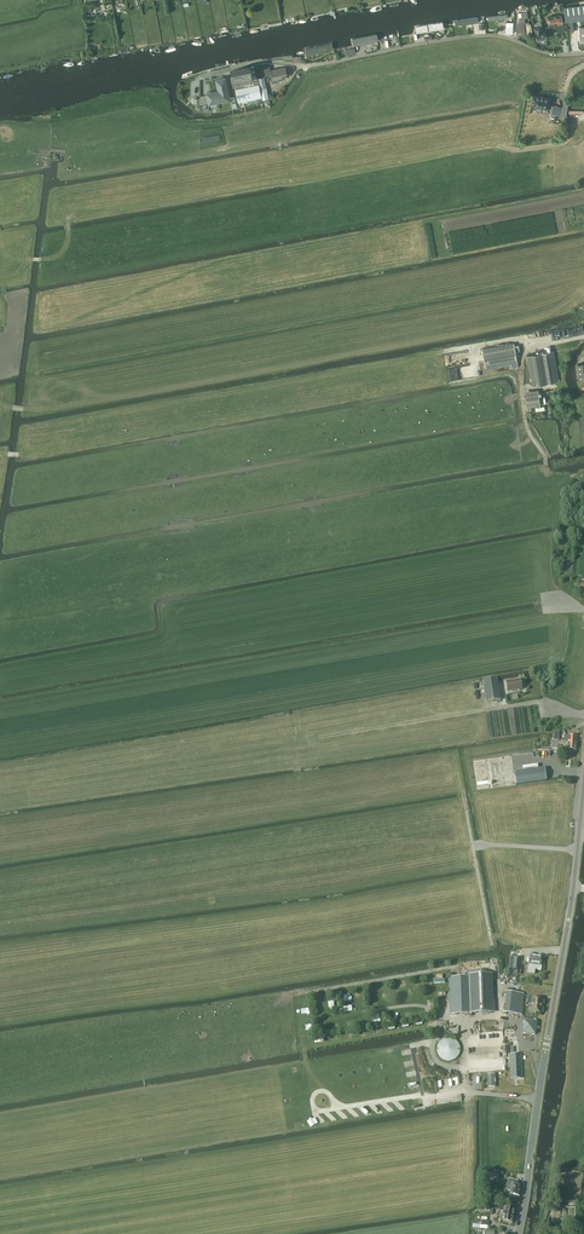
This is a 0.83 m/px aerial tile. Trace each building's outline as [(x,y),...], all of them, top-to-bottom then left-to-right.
[(563,8),(563,11),(565,22),(568,22),(569,32),(574,31),(572,21),(583,20),(583,5),(563,8)] [(487,16),(488,21),(507,19),(507,13),(487,16)] [(561,15),(547,17),(549,26),(556,25),(562,25),(561,15)] [(454,19),(456,26),(478,23),(477,16),(454,19)] [(525,36),(524,23),(524,20),(518,20),(518,24),(517,24),(518,37),(525,36)] [(415,26),(416,33),(445,29),(444,21),(415,26)] [(556,25),(557,32),(568,31),(567,24),(562,25),(556,25)] [(545,29),(541,30),(541,27),(534,28),(536,40),(547,38),(545,29)] [(355,37),(357,45),(381,41),(379,32),(355,37)] [(307,45),(309,54),(334,49),(333,40),(307,45)] [(254,66),(231,71),(232,77),(233,83),(234,83),(257,78),(254,66)] [(267,66),(262,67),(263,69),(264,75),(264,76),(268,75),(268,77),(270,77),(272,83),(279,81),(279,79),(287,77),(285,67),(271,69),(272,74),(271,74),(270,69),(269,66),(267,66)] [(264,76),(258,78),(257,78),(234,83),(238,102),(256,98),(257,100),(262,99),(269,98),(266,84),(264,76)] [(208,103),(209,102),(210,104),(210,107),(217,106),(216,102),(216,101),(229,98),(225,78),(217,80),(219,92),(215,93),(215,91),(211,92),(212,93),(208,94),(206,95),(200,96),(200,104),(208,103)] [(551,99),(533,95),(531,106),(549,109),(551,99)] [(189,117),(194,111),(178,99),(174,105),(189,117)] [(549,105),(549,108),(551,109),(550,114),(560,116),(562,107),(552,105),(552,106),(549,105)] [(514,343),(482,348),(485,367),(511,363),(512,367),(518,366),(517,362),(514,343)] [(554,350),(539,353),(527,355),(533,385),(545,383),(559,381),(554,350)] [(538,392),(525,394),(527,411),(531,410),(530,407),(540,405),(538,392)] [(501,699),(497,678),(483,680),(486,702),(501,699)] [(522,689),(520,679),(506,681),(508,691),(517,689),(518,690),(520,690),(521,689),(522,689)] [(576,750),(576,743),(568,742),(553,741),(552,748),(562,749),(562,751),(568,752),(568,751),(568,749),(576,750)] [(534,770),(514,773),(516,785),(540,782),(538,769),(534,770)] [(528,963),(527,973),(534,974),(535,969),(541,970),(542,965),(540,965),(541,957),(531,955),(530,963),(528,963)] [(510,961),(510,968),(519,969),(520,958),(511,957),(510,961)] [(449,977),(450,1013),(494,1011),(493,973),(469,974),(469,976),(449,977)] [(445,982),(445,978),(443,978),(443,974),(435,974),(435,982),(445,982)] [(522,1014),(524,993),(519,993),(513,992),(507,992),(505,1012),(522,1014)] [(531,1011),(541,1013),(543,999),(533,998),(531,1011)] [(523,1032),(535,1034),(536,1022),(524,1020),(523,1032)] [(460,1049),(459,1045),(458,1043),(456,1040),(453,1039),(450,1038),(446,1038),(443,1039),(441,1041),(439,1043),(437,1046),(437,1049),(437,1053),(439,1056),(441,1058),(444,1060),(447,1061),(451,1061),(454,1060),(456,1058),(459,1055),(460,1052),(460,1049)] [(511,1078),(522,1077),(521,1054),(510,1055),(511,1078)] [(489,1173),(488,1180),(492,1181),(498,1182),(500,1174),(489,1173)] [(509,1195),(519,1196),(520,1185),(517,1185),(518,1181),(511,1181),(511,1184),(511,1185),(507,1184),(506,1190),(510,1191),(509,1195)] [(499,1207),(498,1211),(503,1212),(501,1220),(512,1222),(515,1210),(502,1207),(499,1207)]
